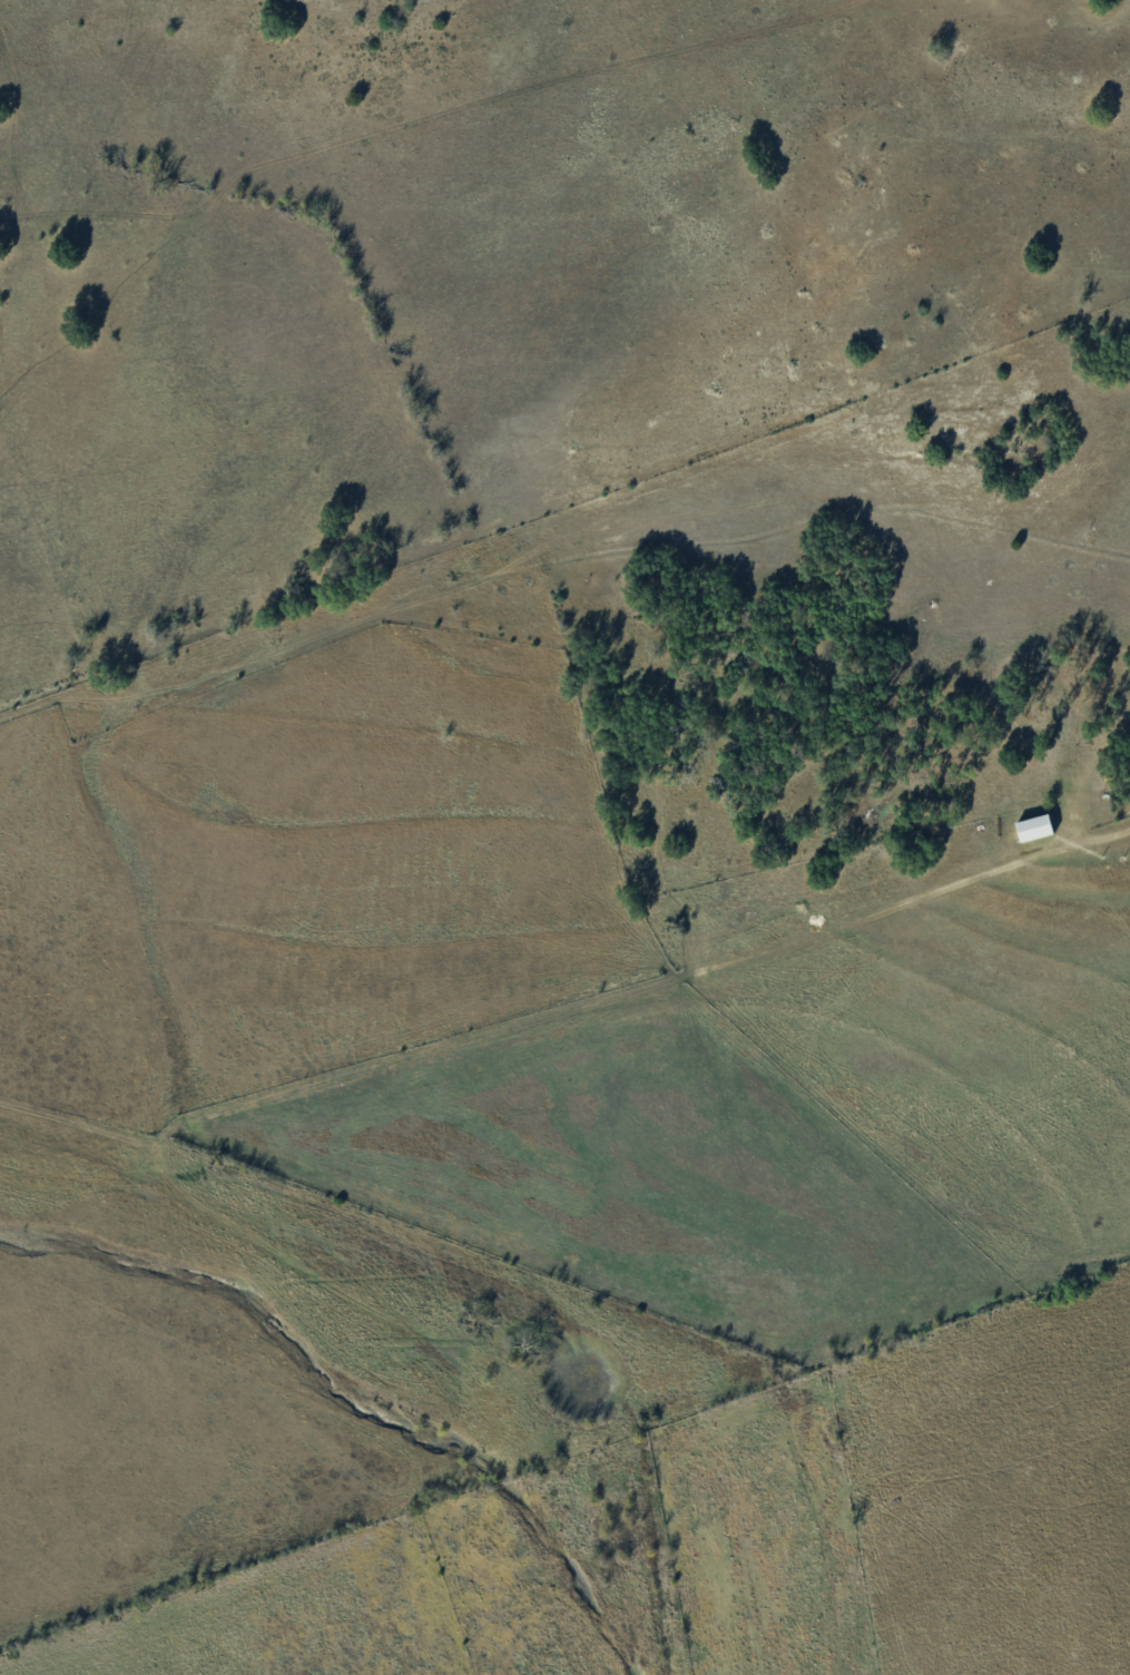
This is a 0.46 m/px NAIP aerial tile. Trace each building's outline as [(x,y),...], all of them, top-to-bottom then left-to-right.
[(1056,832),(1051,812),(1015,821),(1021,841),(1056,832)]
